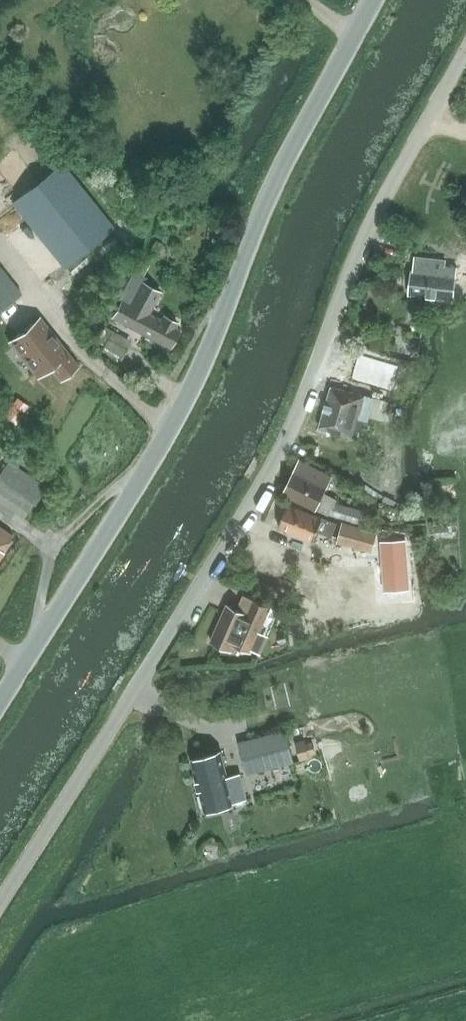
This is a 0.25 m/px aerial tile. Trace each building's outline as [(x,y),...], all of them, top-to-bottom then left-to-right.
[(62,160),(12,200),(64,266),(114,226),(62,160)] [(157,240),(152,249),(159,253),(164,244),(157,240)] [(455,300),(458,267),(446,266),(447,260),(415,256),(413,270),(412,270),(408,295),(426,297),(425,303),(449,306),(449,299),(455,300)] [(23,293),(0,264),(0,312),(23,293)] [(172,348),(181,330),(171,325),(173,322),(164,318),(163,321),(149,314),(161,292),(143,282),(146,277),(133,270),(118,298),(120,299),(111,316),(172,348)] [(39,316),(9,342),(37,376),(50,366),(61,379),(78,365),(39,316)] [(120,358),(130,340),(112,331),(103,349),(120,358)] [(366,395),(332,386),(319,427),(353,437),(359,419),(369,422),(375,402),(396,407),(400,393),(370,383),(366,395)] [(6,411),(4,414),(15,423),(16,422),(22,413),(10,405),(6,411)] [(296,470),(285,494),(318,510),(329,516),(331,513),(336,502),(338,499),(325,492),(333,476),(302,462),(298,471),(296,470)] [(27,473),(9,499),(28,512),(45,486),(27,473)] [(333,538),(338,523),(324,517),(288,503),(277,530),(313,544),(318,532),(333,538)] [(374,553),(379,533),(344,525),(339,544),(374,553)] [(12,535),(0,527),(0,553),(12,535)] [(382,548),(408,550),(409,532),(384,530),(382,548)] [(250,597),(244,611),(228,604),(211,641),(232,650),(234,644),(252,651),(272,605),(245,594),(244,595),(245,596),(246,595),(250,597)] [(257,694),(261,717),(281,713),(277,690),(257,694)] [(294,761),(286,730),(239,742),(244,758),(247,773),(248,773),(294,761)] [(206,812),(237,802),(231,777),(247,773),(244,758),(225,763),(222,751),(193,760),(201,784),(198,785),(206,812)]
